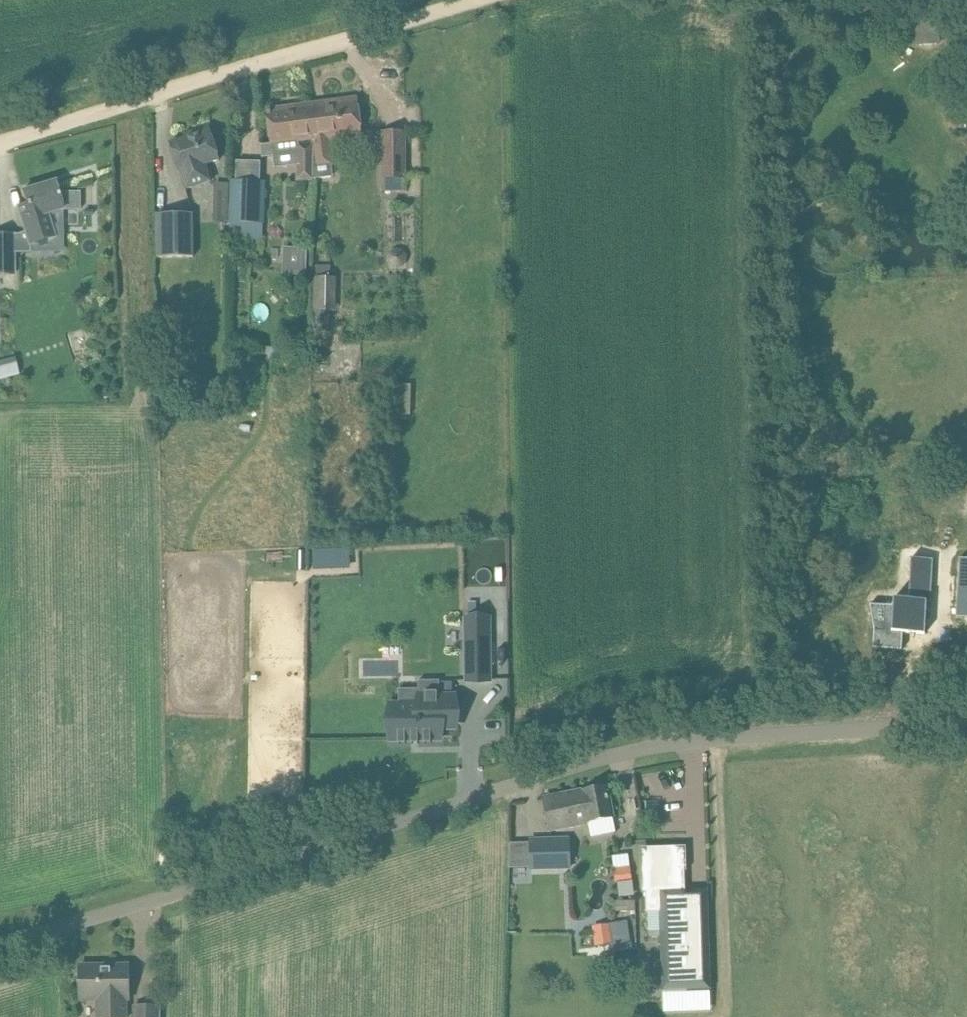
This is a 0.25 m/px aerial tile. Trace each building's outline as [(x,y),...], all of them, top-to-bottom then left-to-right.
[(357,100),(312,106),(318,145),(322,178),(333,177),(331,163),(335,163),(331,138),(361,134),(359,120),(357,100)] [(272,144),(261,145),(262,158),(273,157),(298,154),(298,165),(297,181),(322,178),(318,145),(312,106),(268,111),(270,131),(272,144)] [(195,131),(196,136),(170,143),(179,173),(182,172),(187,189),(212,181),(206,164),(221,160),(210,127),(195,131)] [(382,132),(383,179),(384,179),(384,193),(405,192),(404,179),(406,179),(404,132),(382,132)] [(25,231),(14,235),(14,253),(30,253),(29,245),(53,237),(47,215),(63,210),(79,210),(79,192),(57,192),(54,182),(22,192),(30,218),(22,220),(25,231)] [(266,183),(232,182),(231,236),(262,238),(263,225),(265,225),(266,183)] [(158,215),(159,257),(194,256),(193,213),(158,215)] [(14,235),(0,235),(0,275),(14,275),(14,253),(14,235)] [(285,248),(284,271),(307,272),(308,249),(285,248)] [(330,326),(330,313),(336,312),(337,278),(333,278),(332,266),(316,265),(315,327),(330,326)] [(308,335),(298,339),(301,346),(310,342),(308,335)] [(250,350),(229,350),(229,360),(249,360),(250,350)] [(349,549),(324,550),(325,570),(349,569),(349,549)] [(305,570),(305,551),(297,551),(297,570),(305,570)] [(959,559),(956,617),(966,617),(966,559),(959,559)] [(896,608),(872,610),(874,634),(875,653),(903,654),(904,640),(926,640),(928,607),(932,606),(935,563),(914,563),(910,606),(896,608)] [(490,619),(465,619),(466,680),(491,680),(490,619)] [(399,703),(390,704),(391,741),(440,740),(440,724),(455,724),(455,695),(440,695),(419,695),(419,703),(399,703)] [(561,796),(544,799),(548,819),(550,828),(587,820),(590,838),(616,832),(613,815),(611,806),(609,796),(607,787),(582,792),(582,793),(570,795),(569,794),(561,796)] [(532,840),(533,871),(570,870),(569,838),(532,840)] [(710,989),(707,890),(685,891),(685,871),(687,871),(686,846),(640,847),(642,893),(646,893),(646,912),(661,912),(663,991),(710,989)] [(632,879),(631,866),(614,867),(616,881),(632,879)] [(612,943),(609,923),(593,925),(596,945),(612,943)] [(81,1002),(97,1002),(97,1016),(130,1016),(129,965),(80,966),(81,1002)]
